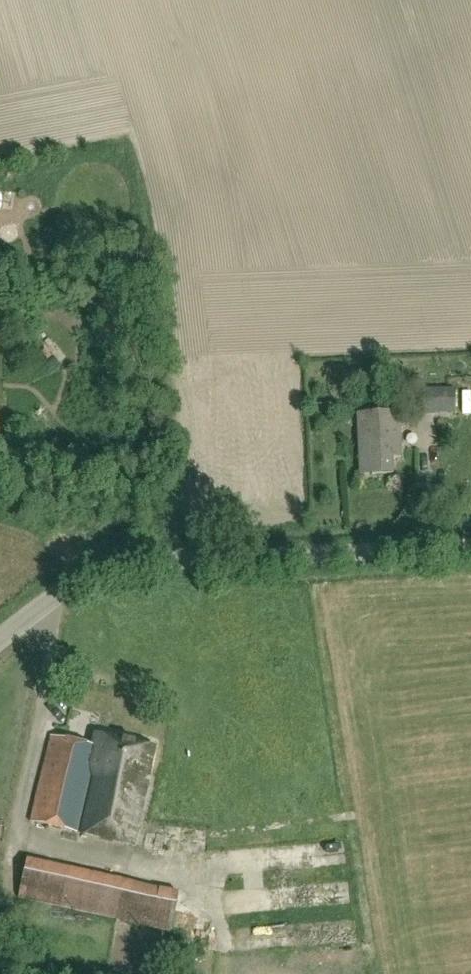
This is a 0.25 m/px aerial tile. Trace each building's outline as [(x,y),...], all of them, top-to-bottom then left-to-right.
[(422,390),(422,414),(455,414),(455,390),(422,390)] [(357,415),(360,476),(393,474),(392,459),(401,458),(400,429),(405,429),(405,414),(399,414),(399,413),(357,415)] [(437,435),(438,457),(450,457),(450,434),(437,435)] [(134,847),(157,750),(98,736),(95,748),(53,738),(33,823),(134,847)] [(181,831),(178,844),(192,847),(196,834),(181,831)] [(26,859),(24,867),(23,872),(17,899),(77,913),(86,872),(26,859)]
